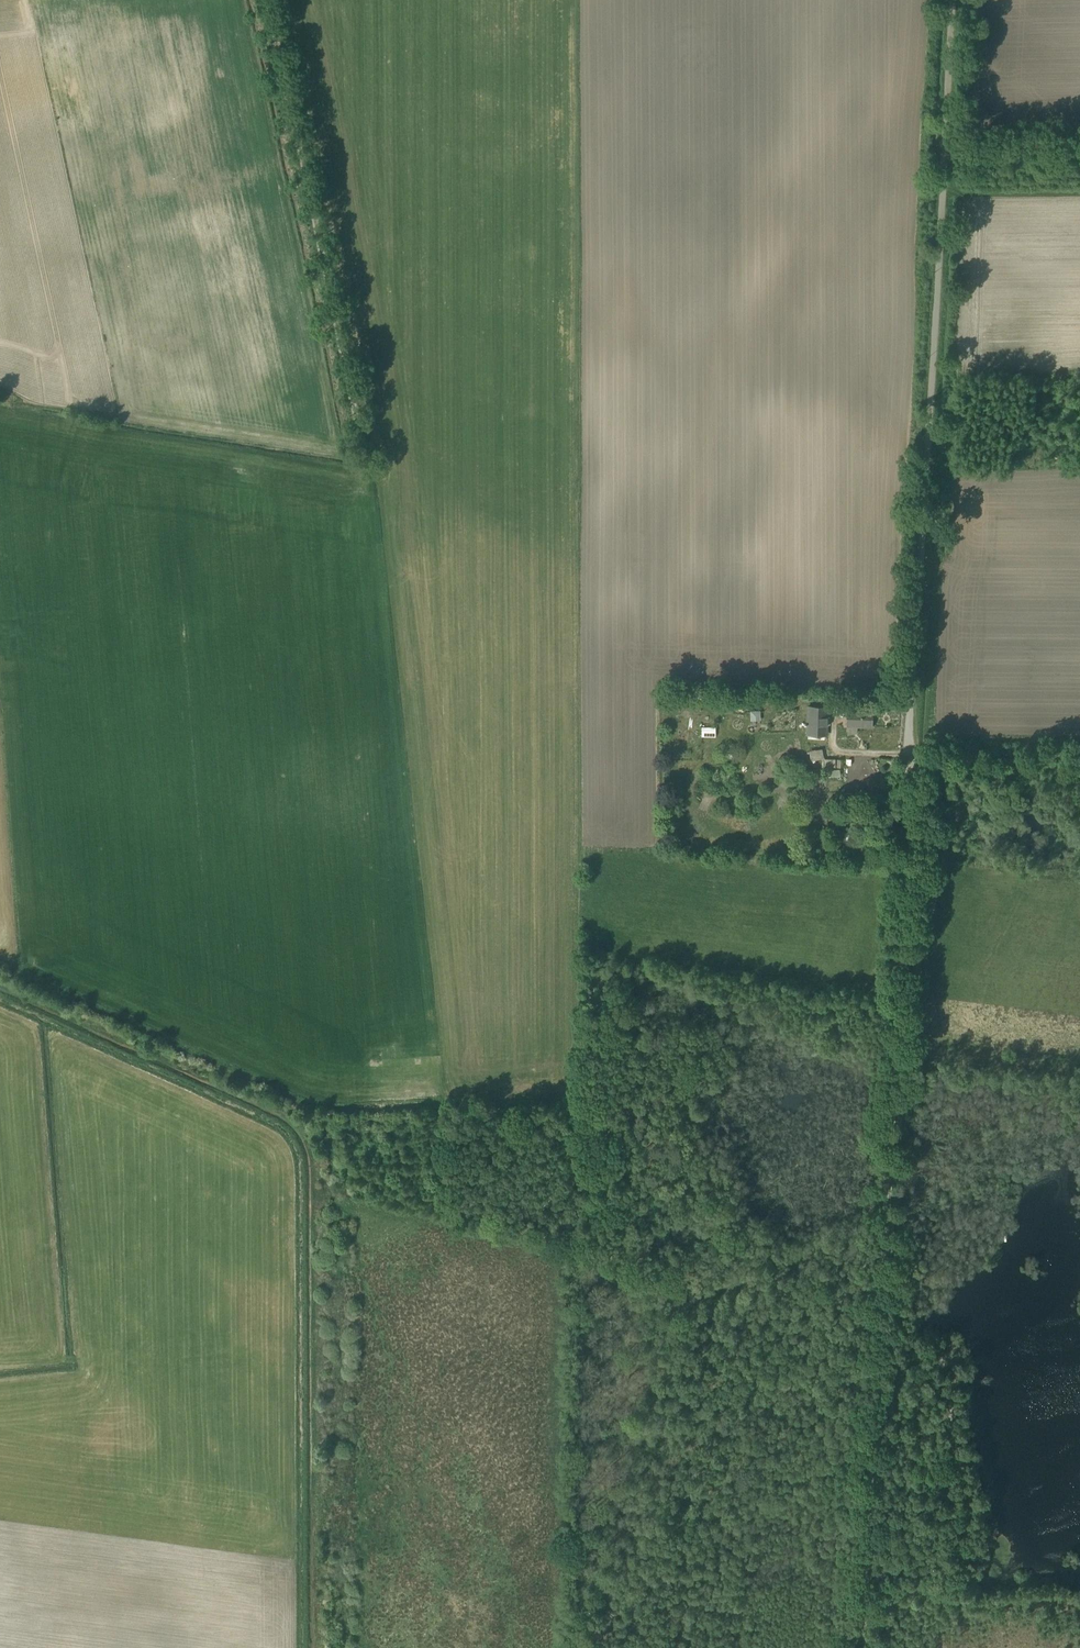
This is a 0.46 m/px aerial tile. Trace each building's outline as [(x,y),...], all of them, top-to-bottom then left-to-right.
[(828,707),(808,706),(807,733),(827,734),(828,707)] [(871,709),(848,708),(848,725),(871,726),(871,709)] [(713,726),(696,727),(697,740),(714,739),(713,726)]
